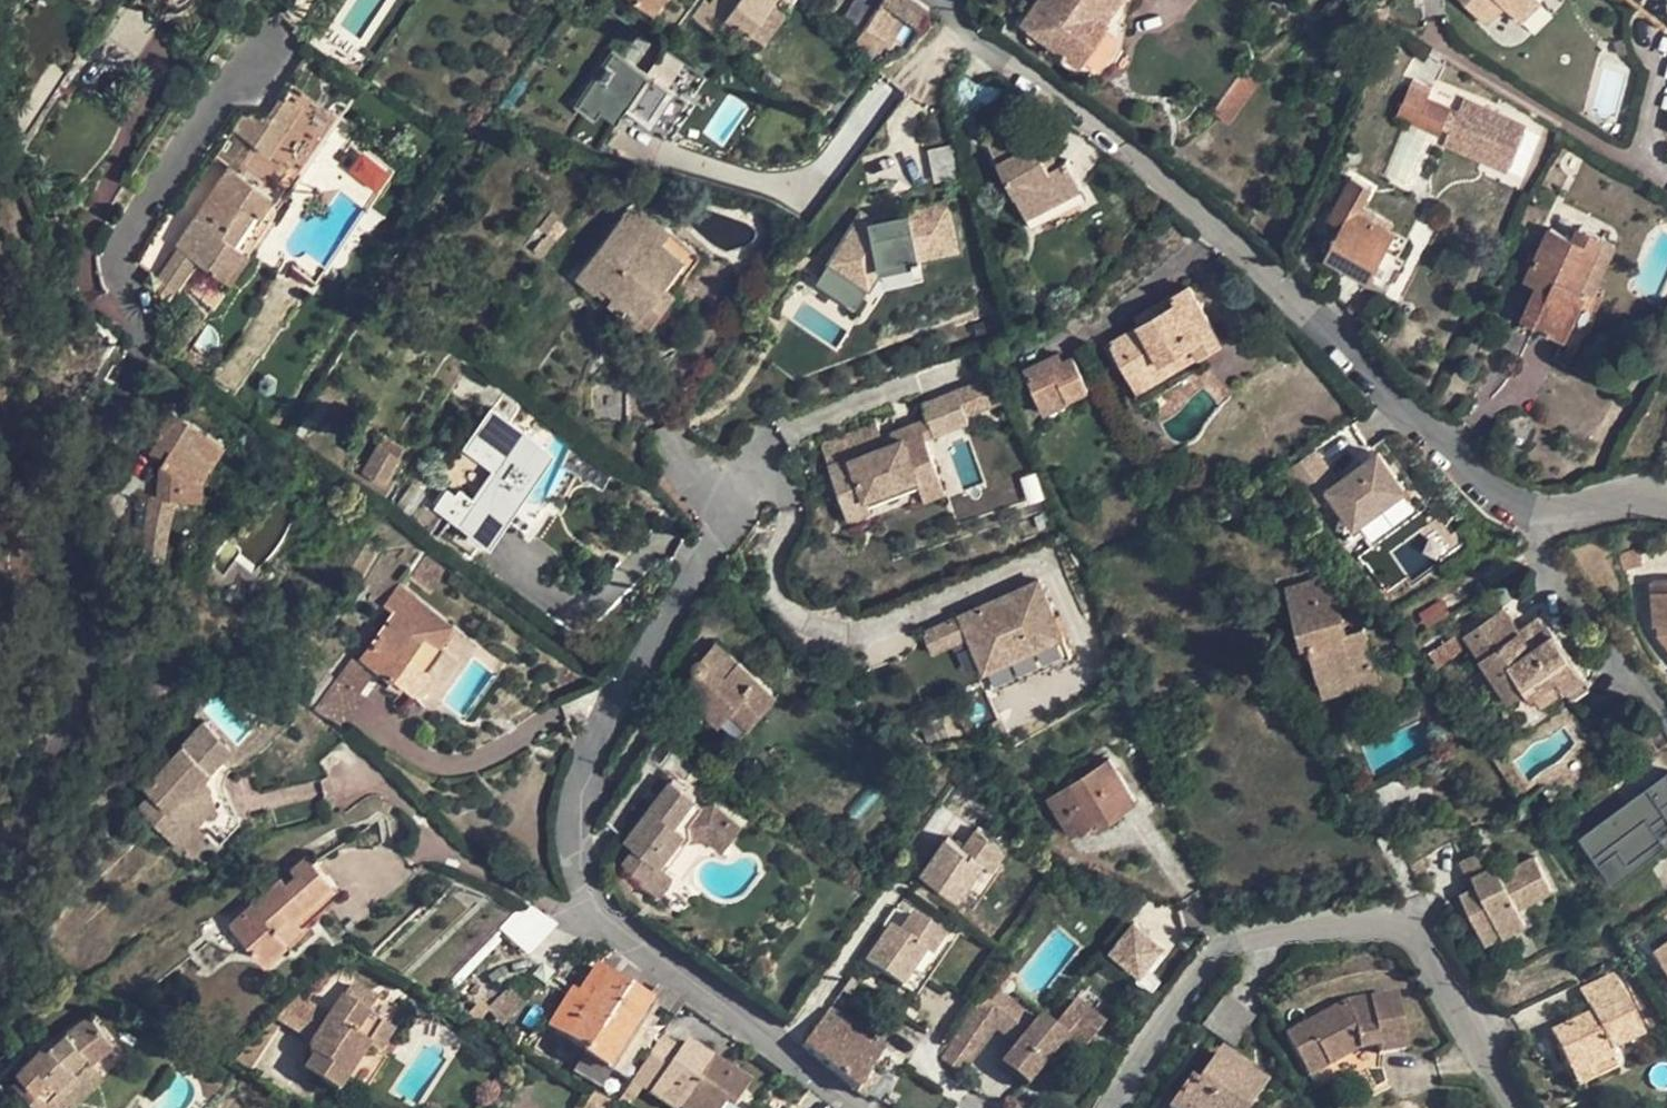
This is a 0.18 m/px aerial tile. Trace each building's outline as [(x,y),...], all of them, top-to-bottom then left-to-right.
[(69,80),(109,104),(162,24),(125,0),(121,0),(69,80)] [(645,8),(653,14),(662,0),(651,0),(645,8)] [(729,18),(726,16),(737,2),(734,0),(713,0),(697,21),(717,34),(729,18)] [(726,16),(729,18),(751,34),(773,4),(776,0),(738,0),(737,2),(726,16)] [(865,26),(891,44),(906,18),(920,26),(929,9),(914,0),(882,0),(881,0),(865,26)] [(1098,75),(1102,73),(1108,68),(1114,61),(1119,53),(1122,44),(1124,34),(1123,30),(1126,25),(1122,23),(1109,13),(1119,0),(1039,0),(1024,22),(1098,75)] [(1109,13),(1122,23),(1138,0),(1119,0),(1109,13)] [(1486,24),(1504,5),(1520,21),(1542,0),(1463,0),(1486,24)] [(787,13),(773,4),(751,34),(764,44),(787,13)] [(1623,39),(1615,42),(1618,55),(1627,53),(1623,39)] [(614,52),(577,101),(593,113),(597,108),(614,120),(647,76),(614,52)] [(1258,82),(1244,71),(1231,88),(1245,99),(1258,82)] [(631,106),(646,117),(666,90),(652,79),(631,106)] [(1245,99),(1231,88),(1213,113),(1227,124),(1245,99)] [(1450,107),(1410,90),(1398,117),(1438,133),(1444,119),(1450,107)] [(264,114),(246,113),(234,131),(269,154),(299,109),(280,96),(267,116),(264,114)] [(1457,110),(1450,107),(1444,119),(1452,122),(1444,143),(1508,169),(1526,126),(1462,99),(1457,110)] [(989,144),(1027,216),(1082,188),(1066,160),(1057,165),(1050,169),(1043,156),(1036,143),(1024,150),(1014,130),(989,144)] [(959,178),(953,145),(930,149),(936,182),(959,178)] [(254,184),(230,167),(177,246),(179,248),(194,258),(225,278),(244,248),(249,252),(287,199),(313,161),(293,147),(266,166),(254,184)] [(1050,152),(1043,156),(1050,169),(1057,165),(1050,152)] [(351,172),(377,189),(389,170),(363,153),(351,172)] [(1328,219),(1343,227),(1327,258),(1382,286),(1406,239),(1358,213),(1372,189),(1351,178),(1328,219)] [(944,205),(923,209),(921,198),(897,203),(899,212),(876,217),(878,228),(852,233),(822,279),(850,297),(871,265),(883,263),(884,268),(954,254),(944,205)] [(632,203),(576,276),(596,292),(601,285),(613,294),(608,301),(645,330),(702,256),(689,247),(681,257),(662,242),(670,232),(632,203)] [(551,213),(538,230),(545,235),(533,251),(543,259),(568,226),(551,213)] [(1550,229),(1526,278),(1539,283),(1527,309),(1522,319),(1540,326),(1564,337),(1585,294),(1579,292),(1602,240),(1578,229),(1573,239),(1550,229)] [(689,247),(670,232),(662,242),(681,257),(689,247)] [(1615,245),(1602,240),(1579,292),(1585,294),(1587,290),(1592,292),(1594,288),(1615,245)] [(179,248),(159,278),(161,279),(156,286),(170,294),(194,258),(179,248)] [(249,252),(244,248),(225,278),(230,282),(249,252)] [(159,278),(151,272),(144,282),(155,288),(156,286),(161,279),(159,278)] [(601,285),(596,292),(608,301),(613,294),(601,285)] [(1221,342),(1189,287),(1150,310),(1154,317),(1139,326),(1109,343),(1117,358),(1129,352),(1142,373),(1192,343),(1200,355),(1221,342)] [(1587,290),(1585,294),(1564,337),(1579,344),(1582,337),(1584,336),(1587,333),(1590,328),(1592,324),(1593,319),(1594,314),(1594,311),(1603,293),(1594,288),(1592,292),(1587,290)] [(1135,320),(1139,326),(1154,317),(1150,310),(1135,320)] [(1061,323),(1072,334),(1083,324),(1072,312),(1061,323)] [(1142,373),(1131,380),(1138,392),(1200,355),(1192,343),(1142,373)] [(1131,380),(1142,373),(1129,352),(1117,358),(1131,380)] [(1058,354),(1052,357),(1056,365),(1063,362),(1058,354)] [(1063,362),(1056,365),(1052,357),(1024,371),(1039,403),(1063,392),(1067,401),(1088,391),(1073,358),(1063,362)] [(335,388),(324,381),(302,416),(314,422),(335,388)] [(592,422),(628,421),(628,382),(592,382),(592,422)] [(952,392),(918,406),(925,421),(932,437),(966,422),(952,392)] [(1063,392),(1039,403),(1044,413),(1068,402),(1067,401),(1063,392)] [(157,404),(141,433),(168,450),(161,463),(160,464),(158,499),(177,499),(202,500),(202,480),(225,445),(157,404)] [(492,408),(465,447),(496,469),(475,499),(460,490),(456,495),(448,490),(436,506),(460,523),(486,540),(502,515),(490,508),(510,477),(506,474),(515,459),(530,469),(546,445),(492,408)] [(314,422),(302,416),(291,434),(301,440),(314,422)] [(896,433),(899,442),(920,433),(923,441),(932,437),(925,421),(896,433)] [(850,462),(827,471),(849,522),(851,522),(856,521),(863,519),(872,512),(868,502),(918,480),(917,477),(935,469),(923,441),(920,433),(899,442),(851,463),(850,462)] [(384,437),(378,448),(398,459),(404,448),(384,437)] [(168,450),(157,444),(150,456),(161,463),(168,450)] [(398,459),(378,448),(365,472),(384,484),(398,459)] [(613,471),(568,450),(561,466),(580,476),(579,477),(579,479),(580,481),(582,482),(584,482),(586,481),(587,480),(603,488),(613,471)] [(1315,508),(1334,496),(1355,525),(1406,489),(1379,451),(1337,482),(1315,450),(1287,470),(1315,508)] [(868,502),(872,512),(923,490),(927,500),(946,492),(935,469),(917,477),(918,480),(868,502)] [(158,499),(148,498),(141,554),(164,558),(169,527),(173,510),(177,499),(158,499)] [(1638,549),(1618,556),(1623,570),(1642,564),(1638,549)] [(427,555),(412,577),(432,591),(448,569),(427,555)] [(1331,575),(1286,587),(1303,647),(1310,645),(1320,680),(1373,665),(1363,627),(1355,629),(1351,614),(1343,617),(1331,575)] [(1652,582),(1656,625),(1660,625),(1662,635),(1666,641),(1666,581),(1652,582)] [(982,608),(960,618),(969,637),(993,692),(1071,658),(1038,583),(996,602),(998,606),(984,613),(982,608)] [(380,632),(362,657),(378,668),(412,693),(426,675),(442,654),(445,650),(437,644),(452,625),(400,588),(385,607),(394,613),(380,632)] [(996,602),(982,608),(984,613),(998,606),(996,602)] [(1502,608),(1464,636),(1510,700),(1525,689),(1531,696),(1556,678),(1564,689),(1584,676),(1554,635),(1543,642),(1530,624),(1519,631),(1502,608)] [(1359,612),(1351,614),(1355,629),(1363,627),(1359,612)] [(1541,616),(1530,624),(1543,642),(1554,635),(1541,616)] [(960,618),(923,634),(932,654),(969,637),(960,618)] [(356,652),(362,657),(380,632),(374,627),(356,652)] [(1438,636),(1422,648),(1437,669),(1465,647),(1457,635),(1444,644),(1438,636)] [(716,643),(701,660),(700,660),(698,661),(697,662),(695,664),(695,666),(695,668),(695,669),(696,671),(697,672),(698,672),(679,693),(696,709),(698,706),(721,726),(732,711),(751,728),(777,697),(716,643)] [(362,657),(356,652),(335,681),(359,694),(378,668),(362,657)] [(455,665),(442,654),(426,675),(440,685),(455,665)] [(1378,682),(1373,665),(1320,680),(1324,697),(1378,682)] [(1556,678),(1531,696),(1538,707),(1564,689),(1556,678)] [(359,694),(335,681),(313,711),(344,730),(366,698),(359,694)] [(732,711),(721,726),(739,741),(751,728),(732,711)] [(152,795),(139,809),(162,828),(174,815),(191,829),(196,823),(216,801),(205,777),(219,762),(231,749),(204,725),(145,789),(152,795)] [(1092,821),(1099,817),(1103,823),(1135,801),(1109,760),(1050,799),(1073,834),(1092,821)] [(219,762),(205,777),(216,801),(224,791),(223,789),(228,770),(219,762)] [(1608,885),(1666,843),(1666,774),(1575,839),(1608,885)] [(636,848),(624,864),(631,875),(658,895),(663,893),(666,890),(669,887),(671,882),(673,879),(673,874),(667,870),(690,840),(708,837),(725,850),(742,827),(716,805),(704,807),(693,799),(695,798),(673,781),(627,841),(636,848)] [(241,821),(224,791),(216,801),(196,823),(206,833),(219,844),(241,821)] [(191,829),(174,815),(162,828),(189,853),(206,833),(196,823),(191,829)] [(1099,817),(1092,821),(1096,828),(1103,823),(1099,817)] [(986,864),(985,866),(994,872),(1007,852),(976,830),(963,849),(986,864)] [(962,901),(985,866),(986,864),(963,849),(946,837),(921,874),(962,901)] [(1486,849),(1460,862),(1469,879),(1472,877),(1495,866),(1486,849)] [(297,918),(334,885),(307,855),(290,870),(296,876),(286,885),(281,878),(230,923),(264,963),(305,927),(297,918)] [(1474,889),(1460,896),(1479,932),(1496,923),(1503,937),(1526,925),(1518,909),(1552,891),(1534,858),(1501,876),(1495,866),(1472,877),(1477,887),(1474,889)] [(1421,862),(1409,868),(1418,885),(1429,878),(1421,862)] [(962,901),(973,909),(997,874),(985,866),(962,901)] [(1472,877),(1469,879),(1474,889),(1477,887),(1472,877)] [(334,885),(297,918),(305,927),(342,894),(334,885)] [(556,924),(529,903),(502,931),(526,954),(556,924)] [(929,950),(928,952),(933,956),(947,935),(912,912),(899,930),(929,950)] [(1496,923),(1479,932),(1486,946),(1503,937),(1496,923)] [(905,987),(928,952),(929,950),(899,930),(890,924),(866,961),(905,987)] [(1136,925),(1111,953),(1141,980),(1166,951),(1136,925)] [(928,952),(905,987),(916,994),(954,941),(947,935),(933,956),(928,952)] [(1657,950),(1666,964),(1666,943),(1657,950)] [(573,988),(549,1025),(587,1051),(574,1071),(581,1076),(593,1059),(608,1069),(651,1003),(596,967),(578,992),(573,988)] [(1615,975),(1581,991),(1589,1008),(1623,991),(1615,975)] [(315,1057),(305,1072),(338,1095),(339,1093),(357,1105),(388,1058),(379,1052),(393,1030),(368,1014),(378,999),(354,983),(331,1017),(314,1041),(311,1046),(311,1050),(313,1055),(315,1057)] [(936,1061),(954,1075),(993,1026),(1017,1046),(1001,1066),(1026,1087),(1061,1045),(1071,1033),(1087,1046),(1104,1025),(1075,1001),(1054,1027),(1041,1017),(1038,1022),(993,985),(936,1061)] [(509,987),(486,1009),(503,1027),(526,1005),(509,987)] [(1592,1013),(1551,1034),(1568,1071),(1588,1062),(1590,1067),(1613,1056),(1611,1050),(1643,1034),(1623,991),(1589,1008),(1592,1013)] [(1352,1009),(1348,1001),(1285,1035),(1308,1076),(1357,1050),(1377,1046),(1379,1054),(1407,1050),(1397,993),(1369,998),(1370,1006),(1352,1009)] [(294,1005),(283,1021),(314,1041),(331,1017),(299,994),(291,1002),(294,1005)] [(1369,998),(1348,1001),(1352,1009),(1370,1006),(1369,998)] [(1224,999),(1204,1027),(1233,1047),(1253,1019),(1224,999)] [(291,1002),(276,1016),(283,1021),(294,1005),(291,1002)] [(14,1086),(36,1107),(55,1107),(64,1099),(62,1097),(82,1078),(79,1074),(91,1062),(114,1046),(89,1018),(67,1034),(49,1048),(45,1044),(18,1072),(23,1078),(14,1086)] [(819,1025),(804,1046),(864,1098),(882,1073),(875,1069),(889,1047),(863,1028),(850,1046),(819,1025)] [(1071,1033),(1061,1045),(1077,1058),(1087,1046),(1071,1033)] [(663,1035),(633,1081),(671,1107),(724,1107),(727,1103),(734,1107),(751,1084),(688,1039),(682,1048),(663,1035)] [(1171,1107),(1247,1107),(1263,1085),(1245,1072),(1246,1070),(1221,1052),(1195,1088),(1188,1083),(1171,1107)] [(1619,1067),(1613,1056),(1590,1067),(1596,1079),(1619,1067)] [(104,1074),(91,1062),(79,1074),(82,1078),(62,1097),(64,1099),(63,1100),(70,1107),(104,1074)] [(585,1107),(612,1107),(616,1101),(595,1089),(585,1107)]
